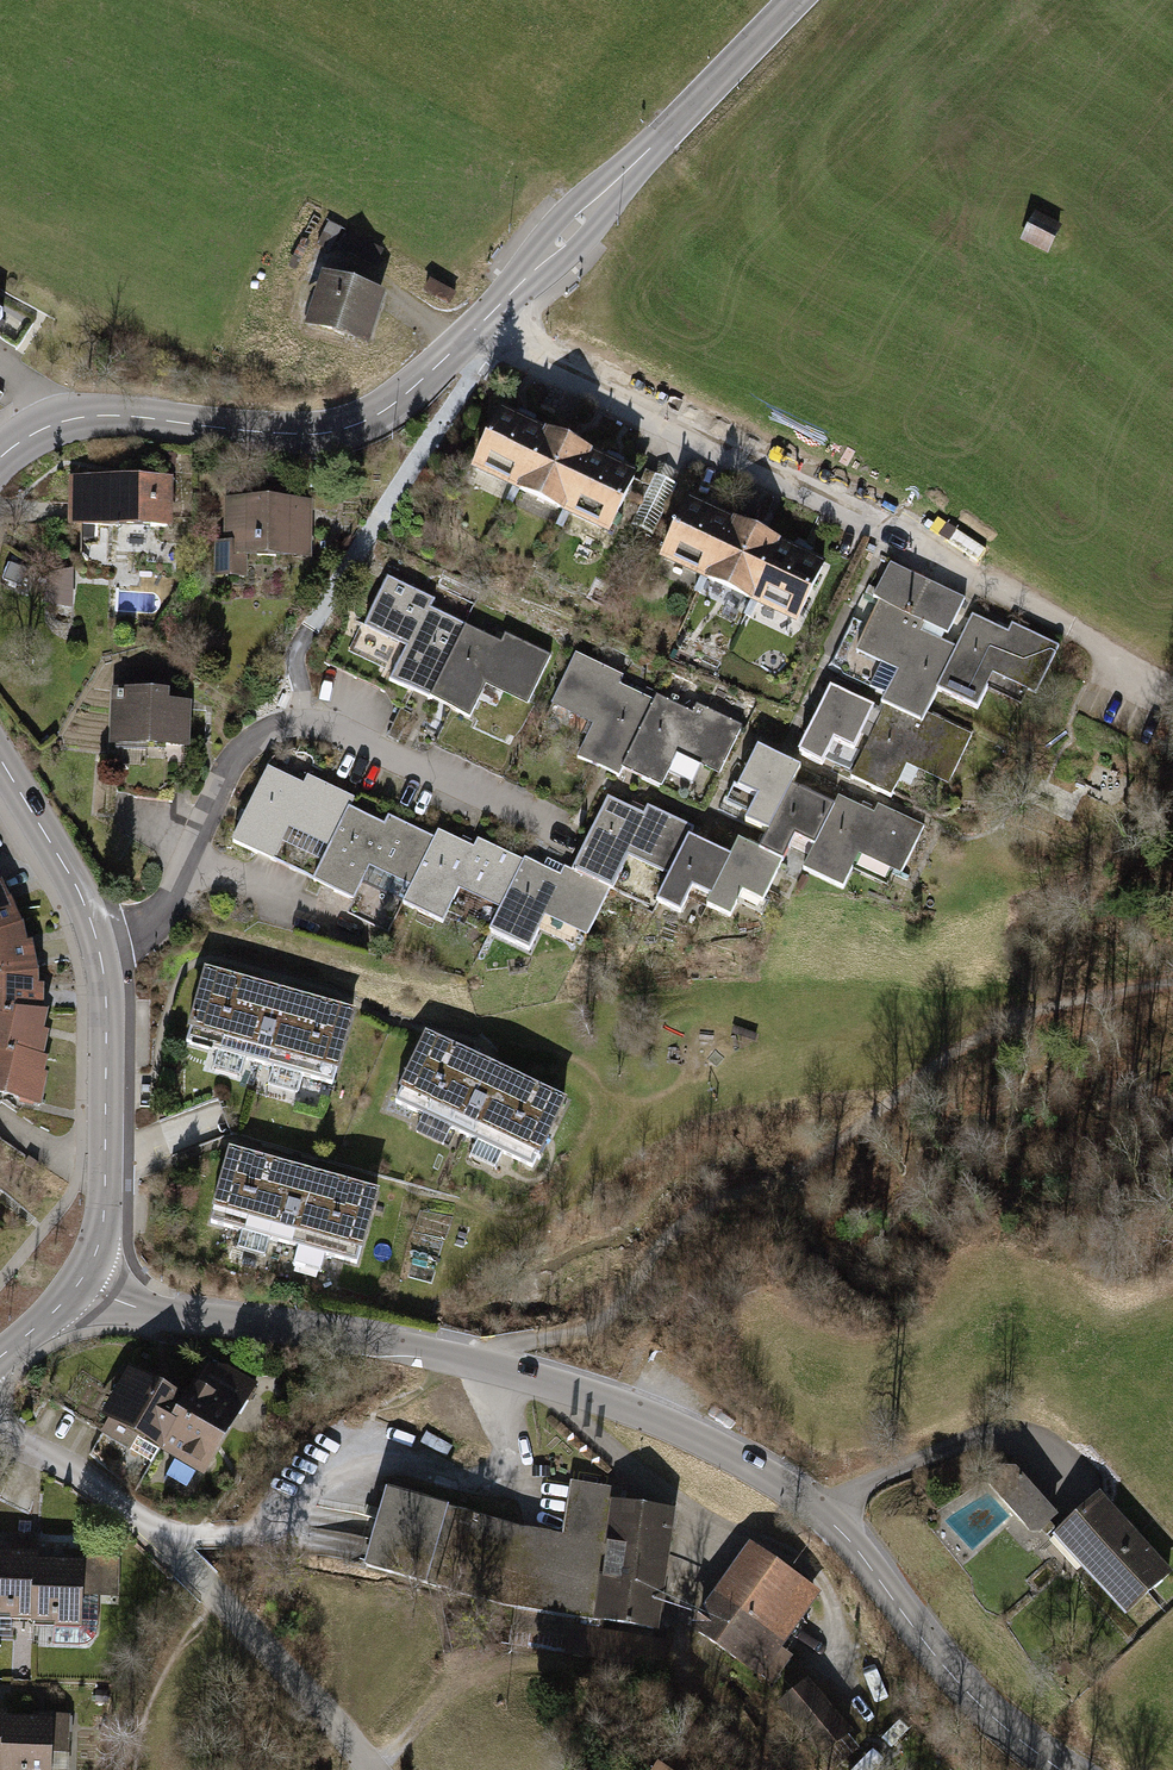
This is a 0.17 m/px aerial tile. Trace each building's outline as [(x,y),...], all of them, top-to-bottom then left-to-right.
[(1066,225),(1042,214),(1028,242),(1053,253),(1066,225)] [(384,291),(319,271),(302,326),(367,346),(384,291)] [(1,348),(19,318),(0,306),(0,347),(1,348)] [(556,429),(514,409),(484,472),(526,492),(556,429)] [(556,429),(526,492),(574,515),(604,452),(556,429)] [(604,452),(574,515),(622,537),(651,475),(604,452)] [(180,480),(73,479),(73,531),(179,532),(180,480)] [(744,518),(702,498),(672,561),(714,581),(744,518)] [(318,501),(229,502),(229,539),(217,539),(217,581),(260,580),(259,563),(318,562),(318,501)] [(744,518),(714,581),(762,603),(792,541),(744,518)] [(792,541),(762,603),(810,626),(840,563),(792,541)] [(932,625),(955,634),(972,600),(896,566),(880,602),(887,605),(932,625)] [(49,602),(77,603),(78,570),(51,569),(49,602)] [(393,578),(369,631),(414,650),(399,683),(438,700),(471,626),(436,610),(441,599),(393,578)] [(932,625),(887,605),(865,654),(907,673),(893,705),(931,721),(945,690),(963,650),(928,634),(932,625)] [(1017,636),(978,618),(963,650),(945,690),(985,708),(999,677),(1046,698),(1069,646),(1022,625),(1017,636)] [(471,626),(438,700),(480,718),(492,687),(530,707),(552,654),(512,636),(510,644),(471,626)] [(628,677),(583,658),(561,709),(601,725),(587,760),(626,776),(629,768),(657,702),(624,687),(628,677)] [(180,701),(180,689),(117,690),(117,747),(201,747),(201,701),(180,701)] [(885,708),(840,689),(812,756),(838,766),(847,743),(867,751),(885,708)] [(657,702),(629,768),(672,786),(686,754),(727,772),(747,724),(707,707),(701,720),(657,702)] [(893,705),(860,780),(901,798),(916,762),(931,768),(928,775),(958,788),(978,741),(931,721),(893,705)] [(812,767),(768,749),(751,789),(772,797),(763,819),(786,829),(803,789),(812,767)] [(309,788),(276,771),(239,845),(281,866),(299,828),(338,846),(354,811),(362,795),(317,775),(309,788)] [(846,807),(803,789),(786,829),(776,853),(795,862),(806,837),(830,846),(846,807)] [(653,817),(616,801),(586,872),(627,889),(640,857),(683,876),(699,838),(703,828),(656,809),(653,817)] [(848,802),(846,807),(830,846),(819,874),(855,889),(869,856),(914,874),(933,827),(892,811),(889,818),(848,802)] [(391,825),(354,811),(338,846),(320,883),(368,905),(373,886),(416,907),(444,837),(396,815),(391,825)] [(444,837),(416,907),(459,927),(473,889),(514,906),(531,860),(487,838),(481,848),(446,830),(444,837)] [(745,857),(699,838),(683,876),(673,900),(700,912),(711,886),(730,894),(745,857)] [(776,853),(751,843),(745,857),(730,894),(725,906),(751,917),(761,892),(781,901),(795,862),(776,853)] [(617,896),(531,860),(514,906),(502,933),(545,954),(559,922),(600,940),(617,896)] [(34,927),(12,882),(0,889),(0,941),(34,927)] [(50,968),(34,927),(0,941),(0,978),(50,968)] [(52,1011),(50,968),(0,978),(0,1013),(52,1011)] [(367,1013),(218,973),(198,1050),(346,1089),(367,1013)] [(61,1060),(60,1010),(52,1011),(0,1013),(0,1052),(61,1060)] [(493,1061),(438,1034),(404,1102),(547,1172),(580,1104),(493,1061)] [(50,1108),(61,1060),(0,1052),(0,1096),(50,1108)] [(375,1193),(232,1152),(211,1222),(354,1263),(375,1193)] [(140,1363),(113,1417),(173,1449),(201,1398),(140,1363)] [(218,1363),(201,1398),(173,1449),(218,1480),(266,1388),(218,1363)] [(982,1473),(1036,1533),(1055,1516),(1014,1469),(989,1467),(982,1473)] [(519,1531),(461,1514),(385,1489),(363,1568),(442,1592),(593,1622),(611,1501),(629,1503),(632,1492),(574,1483),(565,1538),(519,1531)] [(1058,1537),(1126,1611),(1169,1572),(1102,1498),(1058,1537)] [(671,1633),(685,1511),(629,1503),(611,1501),(593,1622),(671,1633)] [(828,1595),(756,1545),(695,1632),(767,1682),(828,1595)] [(0,1551),(0,1620),(39,1621),(41,1560),(41,1553),(0,1551)] [(94,1561),(41,1560),(39,1621),(62,1621),(62,1630),(93,1629),(94,1561)] [(0,1711),(0,1769),(10,1769),(11,1718),(11,1711),(0,1711)] [(11,1718),(10,1769),(64,1769),(64,1720),(11,1718)] [(649,1769),(689,1769),(659,1752),(649,1769)]
